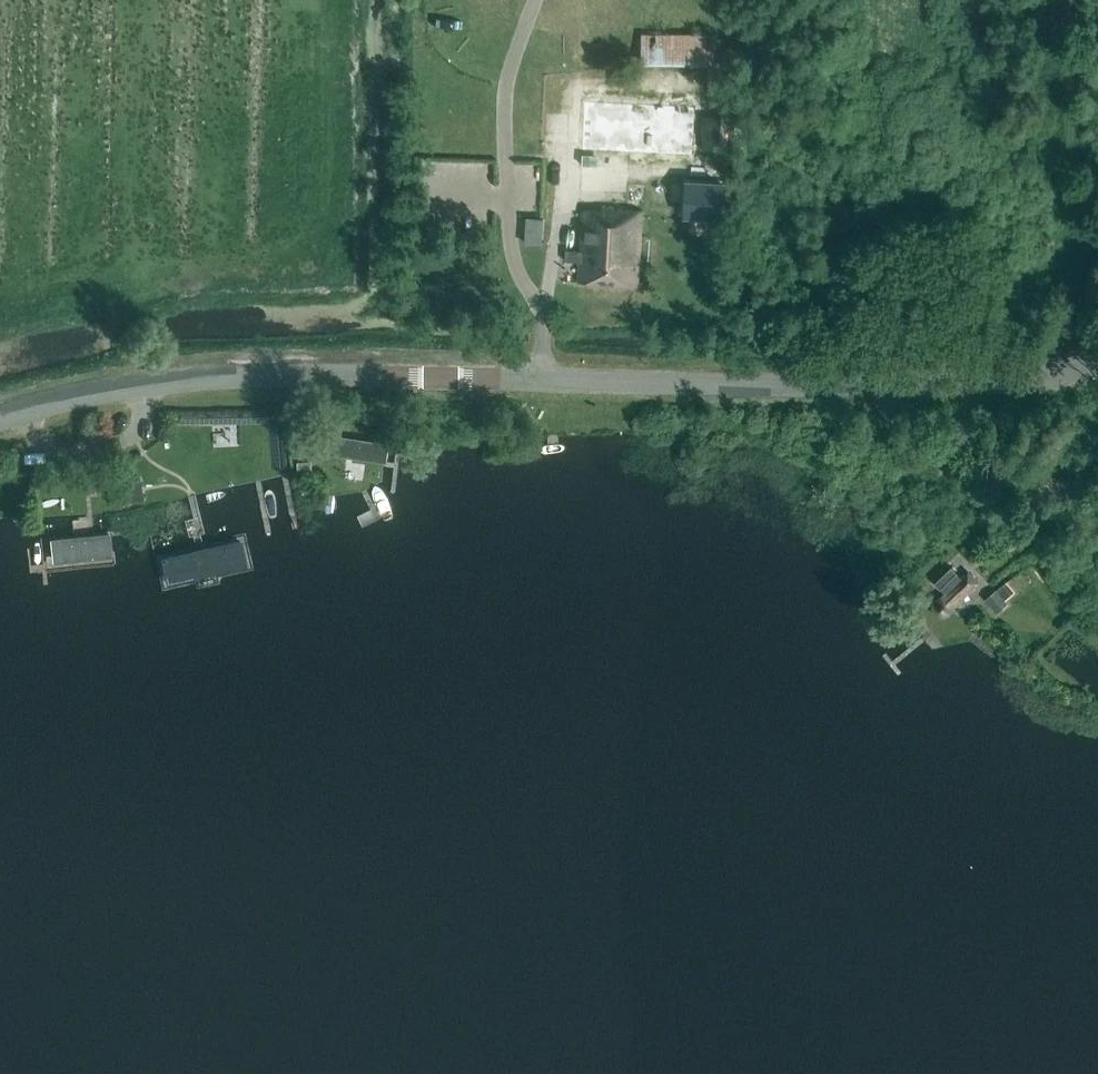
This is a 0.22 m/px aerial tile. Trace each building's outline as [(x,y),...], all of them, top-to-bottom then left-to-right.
[(713,34),(642,33),(642,64),(713,64),(713,34)] [(576,101),(575,165),(605,165),(606,148),(684,148),(684,102),(576,101)] [(532,140),(523,140),(523,153),(532,153),(532,140)] [(723,181),(686,179),(685,216),(721,218),(723,181)] [(639,284),(643,214),(643,212),(589,209),(583,209),(581,250),(567,249),(566,259),(580,260),(579,281),(639,284)] [(542,219),(526,218),(525,243),(541,243),(542,219)] [(328,458),(393,465),(395,445),(330,438),(328,458)] [(309,460),(300,460),(300,470),(310,469),(309,460)] [(144,499),(141,478),(125,481),(129,502),(144,499)] [(120,501),(118,488),(108,490),(110,503),(120,501)] [(164,594),(253,572),(245,535),(155,557),(164,594)] [(31,574),(115,566),(112,536),(28,545),(31,574)] [(951,610),(980,582),(968,569),(961,576),(952,566),(935,582),(945,592),(940,597),(936,598),(934,600),(932,602),(932,605),(932,609),(932,611),(935,614),(937,616),(940,617),(944,617),(947,616),(950,614),(951,612),(951,610)] [(1008,603),(996,589),(985,599),(997,613),(1008,603)]
